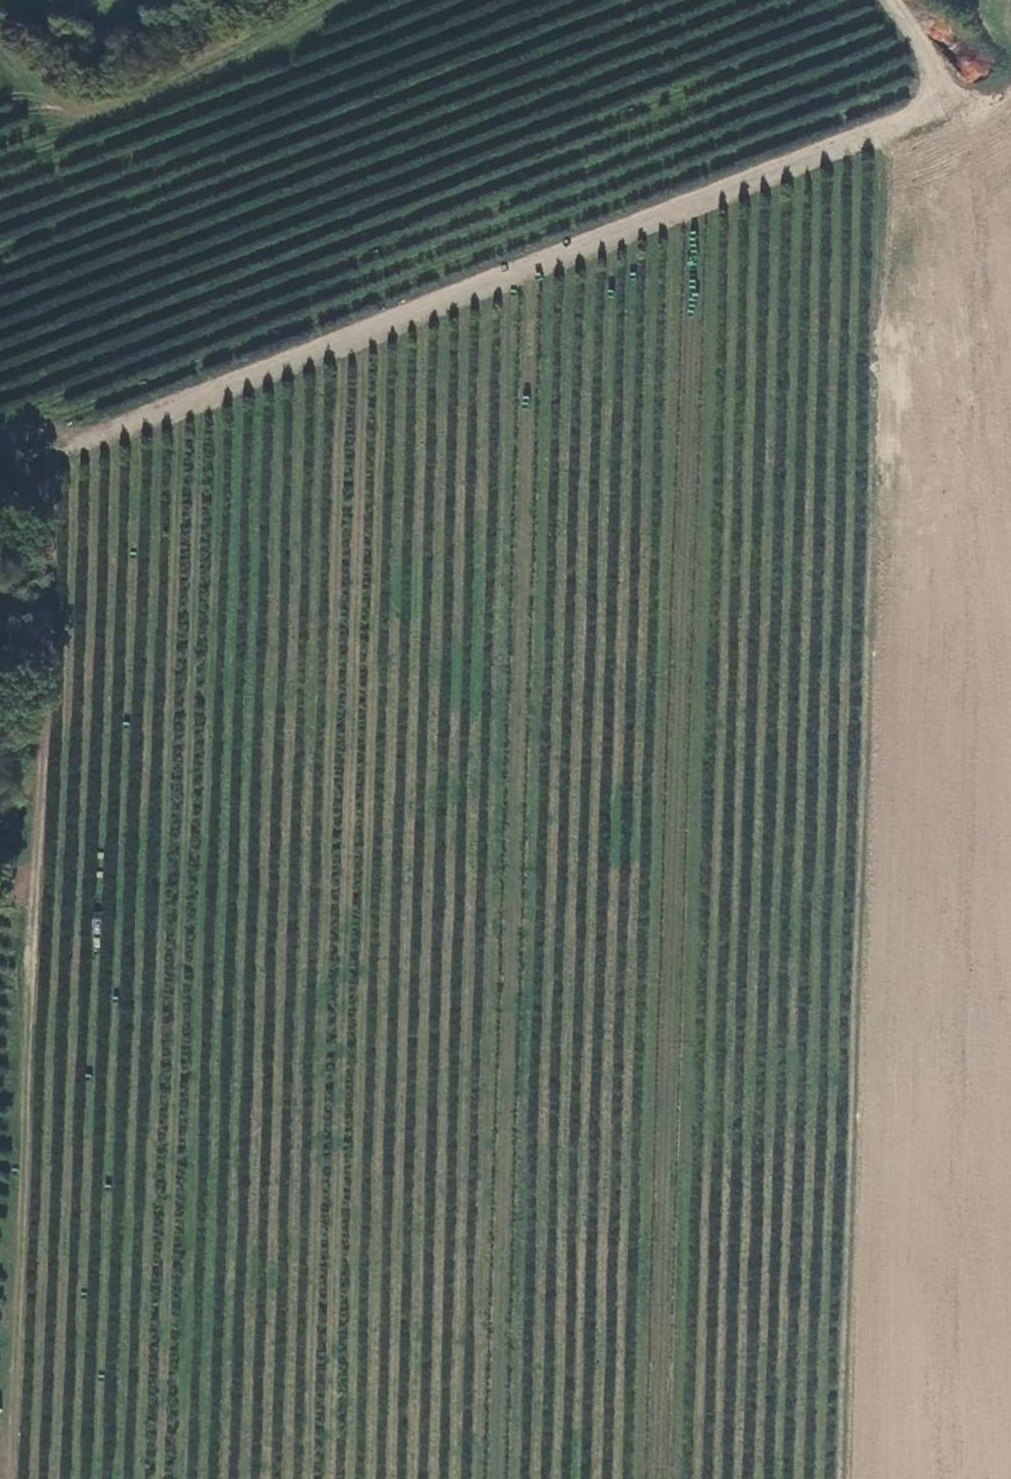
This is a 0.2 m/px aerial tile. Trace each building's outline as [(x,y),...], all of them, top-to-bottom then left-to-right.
[(958,66),(973,82),(988,68),(973,52),(958,66)]
